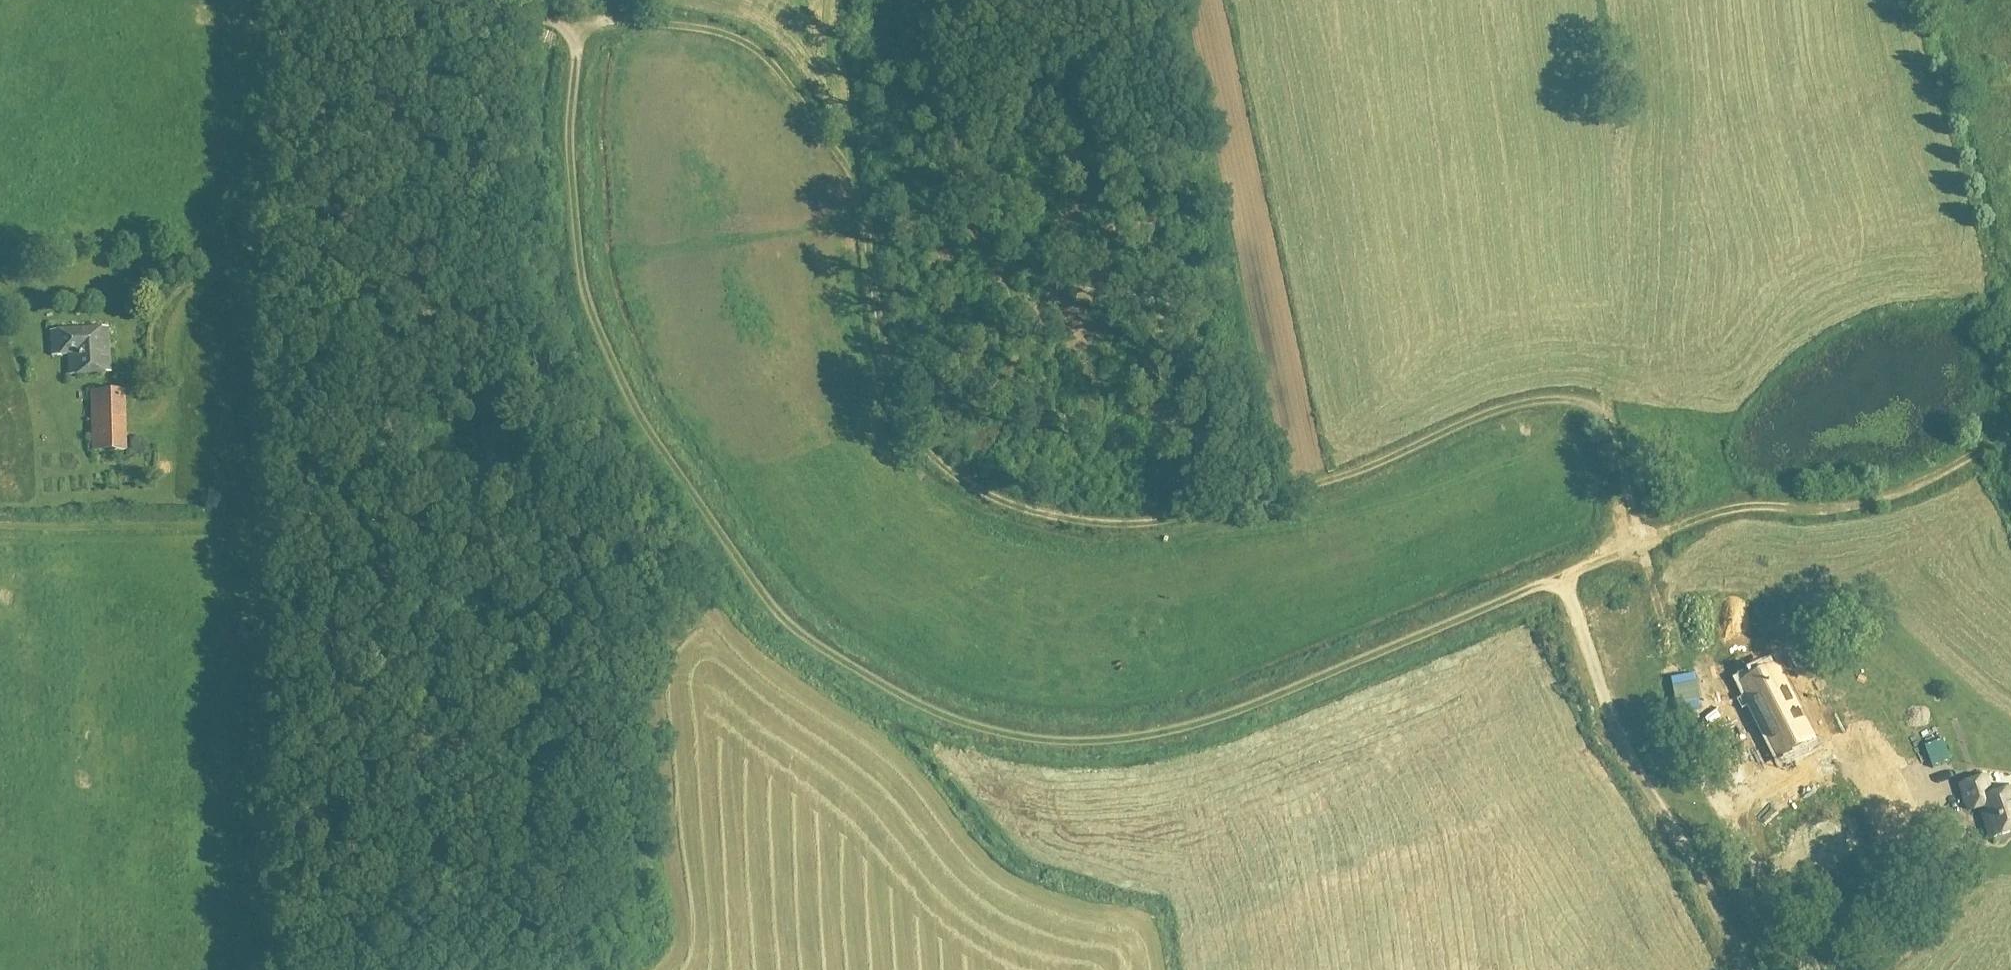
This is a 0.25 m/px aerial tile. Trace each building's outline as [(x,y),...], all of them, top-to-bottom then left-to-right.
[(70,374),(109,372),(106,326),(49,330),(51,355),(56,354),(69,354),(70,374)] [(93,450),(128,449),(126,389),(92,389),(93,450)] [(1781,680),(1750,695),(1780,755),(1811,739),(1781,680)] [(1970,810),(1982,806),(1993,837),(2010,831),(2010,790),(1990,797),(1983,777),(1962,785),(1970,810)]
